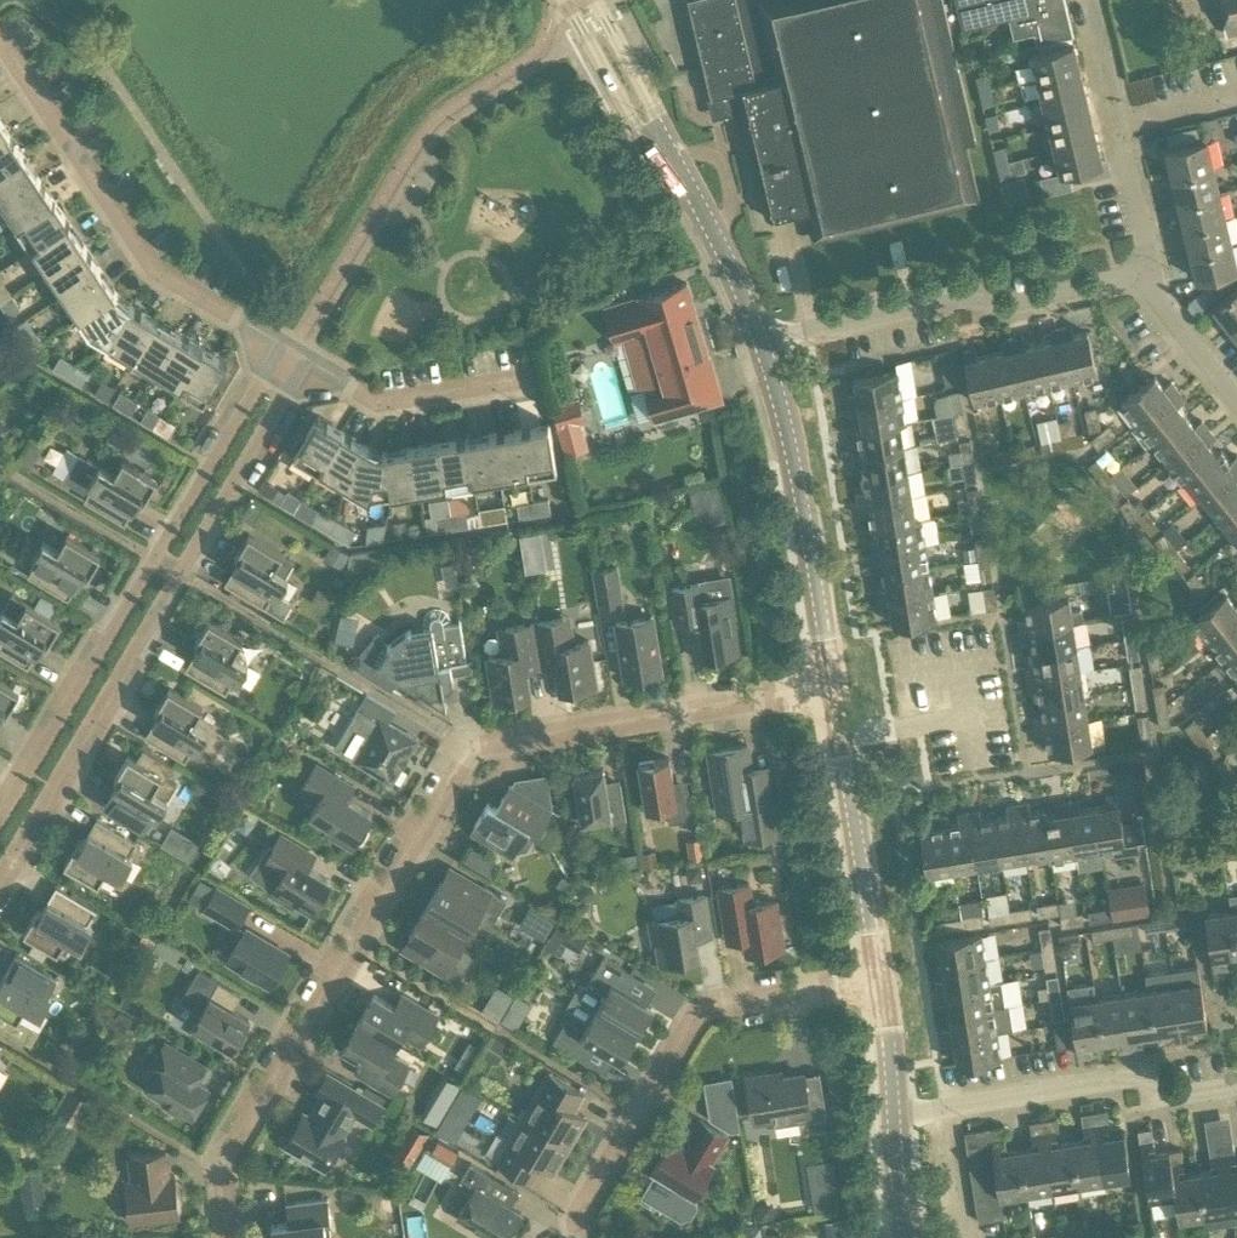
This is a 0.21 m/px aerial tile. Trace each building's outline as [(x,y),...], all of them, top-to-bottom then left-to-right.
[(977,141),(944,0),(690,0),(705,64),(702,65),(709,96),(737,89),(767,216),(813,206),(814,211),(821,210),(825,230),(968,196),(956,146),(977,141)] [(1074,35),(1065,0),(956,0),(962,29),(1009,18),(1014,37),(1034,32),(1037,44),(1074,35)] [(1227,35),(1236,32),(1236,0),(1219,0),(1227,35)] [(1038,76),(1080,66),(1074,41),(1032,52),(1038,76)] [(1086,90),(1080,66),(1038,76),(1043,101),(1086,90)] [(979,91),(991,88),(987,73),(976,76),(979,91)] [(995,103),(991,88),(979,91),(982,106),(995,103)] [(1092,115),(1086,90),(1043,101),(1049,125),(1092,115)] [(988,130),(1000,128),(997,112),(984,115),(988,130)] [(1092,115),(1049,125),(1055,149),(1097,139),(1092,115)] [(0,118),(0,137),(9,131),(0,118)] [(9,131),(0,137),(0,170),(24,154),(9,131)] [(1097,139),(1055,149),(1061,174),(1103,164),(1097,139)] [(1207,139),(1166,149),(1161,150),(1164,163),(1169,162),(1172,175),(1213,166),(1207,139)] [(996,163),(1008,160),(1004,146),(992,148),(996,163)] [(24,154),(0,170),(0,197),(3,201),(40,177),(24,154)] [(1012,175),(1008,160),(996,163),(1000,178),(1012,175)] [(1172,175),(1167,176),(1170,188),(1175,187),(1178,200),(1178,201),(1219,191),(1213,166),(1172,175)] [(55,200),(40,177),(3,201),(18,223),(15,225),(16,226),(55,200)] [(1178,201),(1178,200),(1173,201),(1176,214),(1181,213),(1184,226),(1225,217),(1219,191),(1178,201)] [(55,200),(16,226),(31,249),(70,223),(55,200)] [(1184,226),(1179,227),(1182,239),(1187,238),(1190,251),(1190,252),(1231,242),(1225,217),(1184,226)] [(70,223),(31,249),(32,250),(34,248),(49,270),(86,246),(70,223)] [(1190,251),(1185,252),(1188,265),(1193,264),(1196,278),(1236,269),(1236,266),(1231,242),(1190,252),(1190,251)] [(86,246),(49,270),(65,293),(101,269),(86,246)] [(101,269),(65,293),(80,316),(116,292),(101,269)] [(688,282),(640,296),(606,306),(616,340),(626,337),(640,386),(646,385),(656,418),(722,399),(688,282)] [(1214,306),(1210,309),(1218,319),(1222,316),(1230,327),(1231,327),(1236,322),(1236,288),(1214,306)] [(116,292),(80,316),(90,331),(109,343),(132,305),(121,298),(116,292)] [(20,309),(12,295),(0,303),(9,316),(20,309)] [(156,319),(132,305),(109,343),(133,357),(156,319)] [(179,333),(156,319),(133,357),(157,371),(179,333)] [(1230,327),(1226,330),(1234,340),(1236,338),(1236,322),(1231,327),(1230,327)] [(1071,325),(1060,328),(1073,380),(1097,374),(1087,331),(1073,334),(1071,325)] [(1073,380),(1060,328),(1049,331),(1051,340),(1038,343),(1049,385),(1052,385),(1073,380)] [(203,347),(179,333),(157,371),(180,384),(178,387),(179,387),(203,347)] [(25,344),(31,352),(43,344),(37,336),(25,344)] [(1023,337),(1012,339),(1025,391),(1049,385),(1038,343),(1025,346),(1023,337)] [(1003,351),(990,354),(1000,397),(1025,391),(1012,339),(1001,342),(1003,351)] [(228,362),(203,347),(179,387),(204,402),(228,362)] [(990,354),(977,357),(975,348),(963,351),(976,403),(1000,397),(990,354)] [(74,363),(61,355),(53,368),(67,376),(74,363)] [(946,384),(957,382),(952,362),(942,364),(946,384)] [(74,363),(67,376),(82,385),(89,372),(74,363)] [(854,378),(856,392),(848,393),(849,404),(902,396),(898,371),(854,378)] [(1171,381),(1164,387),(1155,376),(1121,403),(1136,423),(1178,390),(1171,381)] [(959,390),(948,393),(953,413),(963,411),(959,390)] [(1185,399),(1178,390),(1136,423),(1152,442),(1186,415),(1178,404),(1185,399)] [(139,401),(121,391),(113,403),(131,414),(139,401)] [(953,413),(948,393),(938,395),(935,402),(938,417),(953,413)] [(906,421),(902,396),(849,404),(851,416),(860,414),(862,426),(856,427),(856,428),(906,421)] [(568,399),(550,404),(558,434),(585,427),(578,403),(570,406),(568,399)] [(162,415),(149,407),(141,420),(155,428),(162,415)] [(1090,431),(1100,428),(1095,407),(1085,410),(1090,431)] [(963,411),(953,413),(958,433),(968,431),(963,411)] [(162,415),(155,428),(168,436),(176,423),(162,415)] [(318,470),(342,430),(318,415),(294,455),(318,470)] [(1055,415),(1036,420),(1041,440),(1060,435),(1055,415)] [(1186,415),(1152,442),(1167,462),(1209,429),(1202,420),(1194,425),(1186,415)] [(1076,433),(1073,424),(1067,420),(1058,422),(1062,436),(1076,433)] [(856,428),(859,441),(850,443),(851,454),(904,446),(900,422),(906,421),(856,428)] [(521,428),(529,474),(557,469),(549,423),(521,428)] [(1098,447),(1114,434),(1108,426),(1091,439),(1098,447)] [(521,428),(494,432),(501,475),(527,471),(528,474),(529,474),(521,428)] [(1209,429),(1167,462),(1183,482),(1188,478),(1216,453),(1209,443),(1216,437),(1209,429)] [(159,446),(133,430),(121,449),(148,465),(159,446)] [(366,444),(342,430),(318,470),(319,471),(321,468),(344,482),(366,444)] [(501,475),(494,432),(466,437),(474,483),(475,483),(475,480),(501,475)] [(1081,433),(1061,437),(1063,448),(1084,443),(1081,433)] [(466,437),(439,441),(447,487),(474,483),(466,437)] [(1063,448),(1061,437),(1041,442),(1043,452),(1063,448)] [(963,462),(973,460),(970,439),(960,441),(963,462)] [(447,487),(439,441),(412,446),(419,489),(445,484),(446,487),(447,487)] [(366,444),(344,482),(369,497),(392,493),(385,450),(378,451),(366,444)] [(1033,444),(1012,449),(1015,459),(1035,454),(1033,444)] [(412,446),(385,450),(392,493),(419,489),(412,446)] [(904,446),(851,454),(853,465),(862,464),(864,477),(908,470),(904,446)] [(1015,459),(1012,449),(992,453),(994,464),(1015,459)] [(1188,478),(1203,497),(1236,469),(1236,455),(1230,461),(1221,449),(1216,453),(1188,478)] [(157,479),(123,458),(114,474),(79,453),(64,478),(88,492),(84,499),(125,524),(139,499),(143,502),(157,479)] [(20,468),(30,474),(36,464),(26,458),(20,468)] [(1101,482),(1110,475),(1097,459),(1088,466),(1101,482)] [(973,460),(963,462),(963,463),(965,476),(966,482),(977,480),(973,460)] [(965,476),(963,463),(948,465),(950,479),(965,476)] [(1203,497),(1218,516),(1236,501),(1236,469),(1203,497)] [(864,477),(866,490),(857,492),(859,503),(912,495),(908,470),(864,477)] [(1110,475),(1101,482),(1114,498),(1123,492),(1118,485),(1110,475)] [(716,483),(689,489),(691,502),(719,496),(716,483)] [(970,510),(981,509),(978,488),(967,490),(970,510)] [(294,511),(300,501),(302,498),(288,490),(280,503),(294,511)] [(915,519),(912,495),(859,503),(861,514),(870,513),(872,526),(921,518),(915,519)] [(533,501),(535,515),(551,513),(549,498),(533,501)] [(1137,518),(1141,515),(1128,498),(1120,505),(1133,522),(1137,518)] [(535,515),(533,501),(517,503),(520,518),(535,515)] [(1218,516),(1234,535),(1236,533),(1236,501),(1218,516)] [(492,508),(479,510),(482,524),(494,522),(492,508)] [(330,532),(338,520),(320,509),(312,522),(330,532)] [(981,509),(970,510),(974,531),(984,529),(981,509)] [(467,511),(451,514),(453,529),(469,526),(467,511)] [(1146,511),(1141,515),(1137,518),(1150,534),(1159,527),(1146,511)] [(453,529),(451,514),(435,517),(438,531),(453,529)] [(878,526),(880,538),(871,540),(873,551),(925,543),(921,518),(872,526),(872,527),(878,526)] [(356,531),(338,520),(330,532),(349,543),(356,531)] [(391,526),(393,538),(407,536),(405,524),(391,526)] [(520,540),(506,531),(498,542),(512,551),(520,540)] [(282,554),(283,553),(249,533),(235,556),(239,559),(225,583),(283,618),(292,602),(279,594),(288,578),(286,576),(295,562),(282,554)] [(1168,556),(1176,549),(1163,533),(1155,540),(1168,556)] [(87,577),(101,554),(67,534),(57,550),(42,541),(32,558),(36,561),(28,575),(68,599),(83,575),(87,577)] [(542,554),(539,537),(522,540),(524,557),(542,554)] [(978,559),(989,558),(986,537),(975,539),(978,559)] [(929,567),(925,543),(873,551),(874,562),(883,561),(886,574),(929,567)] [(349,553),(333,545),(326,558),(341,567),(349,553)] [(976,558),(974,547),(963,548),(965,560),(976,558)] [(351,554),(345,582),(349,583),(352,583),(355,583),(358,582),(361,581),(364,580),(366,578),(369,577),(373,572),(375,570),(377,566),(379,563),(379,560),(380,557),(380,554),(380,549),(351,554)] [(1176,549),(1168,556),(1181,572),(1189,566),(1176,549)] [(992,578),(989,558),(978,559),(981,580),(992,578)] [(455,563),(441,565),(443,577),(457,575),(455,563)] [(617,567),(594,571),(599,604),(622,600),(617,567)] [(886,574),(888,587),(879,589),(880,600),(933,592),(929,567),(886,574)] [(1199,595),(1208,589),(1194,572),(1186,579),(1199,595)] [(1131,608),(1128,587),(1126,573),(1111,575),(1114,589),(1107,591),(1111,613),(1132,610),(1131,608)] [(700,583),(670,588),(676,622),(691,620),(698,659),(736,653),(727,595),(702,599),(700,583)] [(986,609),(997,607),(993,586),(983,588),(986,609)] [(1204,611),(1192,620),(1208,640),(1236,617),(1236,602),(1235,604),(1222,587),(1199,604),(1204,611)] [(933,592),(880,600),(882,611),(891,610),(893,624),(937,617),(933,592)] [(2,609),(0,612),(0,651),(28,667),(42,643),(47,646),(60,622),(26,602),(12,593),(2,609)] [(1025,603),(1028,617),(1018,618),(1020,630),(1073,621),(1073,620),(1084,619),(1083,610),(1080,608),(1071,610),(1069,596),(1025,603)] [(461,624),(451,625),(450,620),(447,613),(441,609),(434,609),(428,612),(424,618),(423,625),(424,629),(411,631),(410,629),(387,644),(389,646),(377,665),(432,698),(433,695),(438,694),(443,693),(447,690),(451,686),(454,682),(454,681),(450,662),(467,659),(461,624)] [(1125,638),(1136,636),(1133,616),(1122,618),(1125,638)] [(625,679),(662,673),(653,617),(616,623),(625,679)] [(1208,640),(1223,659),(1236,648),(1236,617),(1208,640)] [(534,623),(540,660),(555,657),(560,689),(596,684),(589,640),(573,643),(571,631),(565,632),(563,618),(534,623)] [(258,648),(243,639),(209,619),(195,642),(199,644),(185,668),(226,693),(234,678),(238,681),(258,648)] [(1077,646),(1073,621),(1020,630),(1022,641),(1031,639),(1033,652),(1077,646)] [(540,660),(534,623),(505,627),(508,641),(502,642),(504,654),(488,657),(495,700),(530,694),(525,662),(540,660)] [(1136,636),(1125,638),(1129,659),(1139,657),(1136,636)] [(1033,652),(1035,666),(1026,667),(1028,678),(1080,670),(1077,646),(1033,652)] [(1150,669),(1161,668),(1158,647),(1147,649),(1150,669)] [(1223,659),(1236,676),(1236,648),(1223,659)] [(1133,687),(1144,686),(1140,665),(1130,666),(1133,687)] [(1080,670),(1028,678),(1030,690),(1039,688),(1041,701),(1084,695),(1080,670)] [(2,711),(6,714),(20,690),(0,679),(0,714),(2,711)] [(1156,706),(1167,704),(1164,684),(1153,685),(1156,706)] [(1147,706),(1144,686),(1133,687),(1136,708),(1147,706)] [(198,749),(208,731),(193,723),(203,707),(169,687),(155,710),(159,712),(145,737),(185,761),(194,747),(198,749)] [(367,693),(357,710),(335,746),(355,758),(354,759),(391,782),(417,739),(389,722),(396,710),(367,693)] [(1041,701),(1043,715),(1034,716),(1036,727),(1088,719),(1084,695),(1041,701)] [(1167,704),(1156,706),(1159,726),(1170,725),(1167,704)] [(1141,737),(1151,735),(1148,714),(1137,716),(1141,737)] [(1092,744),(1088,719),(1036,727),(1037,738),(1046,737),(1049,751),(1092,744)] [(1198,743),(1206,736),(1193,720),(1185,726),(1198,743)] [(1206,736),(1198,743),(1211,759),(1219,752),(1206,736)] [(751,766),(747,745),(708,752),(718,811),(739,808),(743,834),(761,831),(763,845),(783,841),(771,763),(751,766)] [(132,757),(128,755),(114,778),(119,780),(104,805),(145,829),(153,815),(157,817),(177,784),(162,775),(169,764),(139,746),(132,757)] [(686,780),(673,782),(670,758),(639,763),(646,808),(666,804),(669,822),(692,818),(686,780)] [(1236,776),(1236,774),(1224,759),(1216,766),(1229,782),(1236,776)] [(338,793),(345,781),(316,763),(301,789),(319,799),(310,813),(333,826),(330,832),(352,845),(356,839),(359,841),(363,839),(369,829),(369,825),(365,823),(371,813),(338,793)] [(577,773),(574,773),(582,821),(610,816),(611,823),(626,820),(620,784),(610,786),(606,784),(603,768),(591,770),(588,767),(579,769),(577,773)] [(497,807),(488,802),(470,832),(512,856),(528,849),(537,833),(539,834),(553,810),(510,785),(497,807)] [(1107,805),(1093,807),(1100,851),(1113,849),(1114,856),(1140,852),(1135,821),(1122,823),(1117,794),(1105,796),(1107,805)] [(1079,801),(1067,802),(1076,854),(1100,851),(1093,807),(1080,809),(1079,801)] [(1029,802),(1018,804),(1026,857),(1050,853),(1051,858),(1043,809),(1030,812),(1029,802)] [(1076,854),(1067,802),(1056,804),(1058,813),(1045,815),(1044,809),(1043,809),(1051,858),(1076,854)] [(1008,815),(995,817),(1002,861),(1026,857),(1018,804),(1006,806),(1008,815)] [(980,810),(969,812),(977,865),(1002,861),(995,817),(981,819),(980,810)] [(959,823),(946,825),(953,869),(977,865),(969,812),(958,814),(959,823)] [(79,887),(86,875),(98,882),(108,867),(123,875),(133,858),(129,856),(138,841),(97,817),(82,841),(78,839),(64,862),(76,869),(68,880),(79,887)] [(946,825),(933,827),(931,818),(919,820),(928,873),(953,869),(946,825)] [(192,856),(201,837),(171,821),(161,841),(192,856)] [(280,834),(265,860),(274,865),(272,869),(282,875),(271,893),(292,906),(294,902),(313,913),(331,881),(301,864),(309,851),(280,834)] [(703,834),(689,836),(691,855),(706,854),(703,834)] [(465,855),(492,871),(501,856),(474,840),(465,855)] [(1227,846),(1229,857),(1236,856),(1236,845),(1227,846)] [(1197,862),(1216,859),(1215,848),(1194,851),(1197,862)] [(638,863),(635,849),(618,852),(620,866),(638,863)] [(657,863),(655,849),(642,851),(644,864),(657,863)] [(686,875),(693,880),(702,879),(700,863),(685,865),(686,875)] [(506,900),(475,882),(467,896),(441,881),(425,908),(467,933),(475,919),(490,928),(506,900)] [(752,899),(749,883),(718,888),(723,918),(740,915),(747,954),(783,948),(775,900),(758,903),(752,899)] [(89,924),(97,909),(56,885),(42,909),(38,907),(24,930),(58,950),(67,935),(82,944),(93,926),(89,924)] [(216,889),(204,908),(236,927),(247,907),(216,889)] [(694,926),(710,924),(705,895),(678,899),(680,915),(664,918),(668,940),(657,941),(660,963),(699,957),(694,926)] [(531,901),(519,922),(543,936),(556,915),(531,901)] [(1058,902),(1037,905),(1039,915),(1060,912),(1058,902)] [(1109,908),(1111,918),(1132,915),(1130,904),(1109,908)] [(1009,910),(1011,920),(1032,917),(1030,906),(1009,910)] [(467,933),(425,908),(409,935),(435,950),(426,965),(457,983),(474,955),(459,946),(467,933)] [(1111,918),(1109,908),(1089,911),(1091,921),(1111,918)] [(1011,920),(1009,910),(989,913),(990,923),(1011,920)] [(1231,910),(1205,914),(1213,967),(1226,965),(1224,955),(1236,953),(1236,948),(1231,910)] [(1081,912),(1061,915),(1062,926),(1083,923),(1081,912)] [(960,917),(962,928),(983,925),(981,914),(960,917)] [(1183,915),(1163,918),(1165,928),(1184,925),(1183,915)] [(962,928),(960,917),(940,921),(942,931),(962,928)] [(1165,928),(1163,918),(1143,921),(1145,932),(1165,928)] [(1111,926),(1113,937),(1133,934),(1131,923),(1111,926)] [(1043,949),(1053,947),(1050,926),(1039,928),(1043,949)] [(1113,937),(1111,926),(1091,929),(1093,940),(1113,937)] [(288,954),(246,929),(227,960),(269,985),(288,954)] [(1059,934),(1061,945),(1081,942),(1079,931),(1059,934)] [(982,933),(938,939),(929,941),(931,953),(940,951),(942,965),(985,958),(982,933)] [(554,952),(561,940),(551,934),(544,946),(554,952)] [(180,950),(158,937),(153,947),(174,959),(180,950)] [(1053,947),(1043,949),(1046,969),(1056,968),(1053,947)] [(57,978),(16,953),(1,977),(0,977),(0,1008),(17,1018),(27,1003),(42,1012),(52,994),(48,992),(57,978)] [(623,990),(633,974),(604,956),(586,985),(604,996),(596,1009),(636,1033),(651,1007),(623,990)] [(942,965),(944,978),(935,979),(937,990),(989,982),(985,958),(942,965)] [(1198,967),(1171,971),(1182,1038),(1194,1036),(1193,1026),(1207,1024),(1198,967)] [(233,991),(205,974),(199,971),(181,1000),(200,1012),(193,1024),(232,1048),(249,1020),(224,1005),(233,991)] [(1171,971),(1173,985),(1148,989),(1155,1032),(1168,1030),(1170,1040),(1182,1038),(1171,971)] [(1050,998),(1061,996),(1058,975),(1047,977),(1050,998)] [(497,980),(484,1005),(501,1015),(515,990),(497,980)] [(1002,980),(989,982),(937,990),(939,1002),(948,1000),(950,1013),(993,1007),(993,1006),(1006,1004),(1002,980)] [(1148,989),(1122,993),(1130,1046),(1142,1044),(1141,1034),(1155,1032),(1148,989)] [(1130,1046),(1122,993),(1096,997),(1103,1040),(1117,1038),(1118,1048),(1130,1046)] [(374,994),(358,1021),(396,1043),(401,1033),(411,1039),(414,1034),(423,1039),(437,1015),(403,994),(395,1007),(374,994)] [(1061,996),(1050,998),(1053,1018),(1064,1017),(1061,996)] [(1103,1040),(1096,997),(1069,1002),(1078,1055),(1091,1053),(1089,1042),(1103,1040)] [(950,1013),(952,1027),(943,1028),(944,1039),(997,1031),(993,1007),(950,1013)] [(636,1033),(596,1009),(588,1023),(570,1013),(553,1042),(582,1059),(592,1042),(624,1062),(631,1051),(629,1044),(636,1033)] [(514,1029),(520,1019),(507,1012),(502,1021),(514,1029)] [(396,1043),(358,1021),(342,1047),(370,1064),(363,1076),(391,1093),(405,1069),(397,1064),(400,1058),(390,1053),(396,1043)] [(1058,1047),(1069,1046),(1065,1025),(1055,1027),(1058,1047)] [(1001,1056),(997,1031),(944,1039),(946,1050),(955,1049),(958,1063),(1001,1056)] [(498,1057),(506,1043),(493,1035),(485,1049),(498,1057)] [(149,1069),(157,1074),(148,1089),(165,1099),(163,1103),(179,1112),(181,1108),(192,1115),(208,1088),(185,1074),(194,1060),(165,1042),(149,1069)] [(445,1070),(422,1110),(439,1120),(462,1080),(445,1070)] [(544,1093),(527,1121),(569,1146),(586,1117),(574,1110),(584,1092),(549,1072),(538,1090),(544,1093)] [(769,1074),(747,1078),(754,1119),(797,1112),(799,1122),(827,1118),(823,1093),(808,1096),(804,1074),(770,1080),(769,1074)] [(464,1084),(436,1130),(455,1141),(483,1096),(464,1084)] [(304,1112),(285,1145),(325,1168),(344,1136),(342,1135),(359,1106),(327,1087),(310,1116),(304,1112)] [(735,1106),(710,1110),(711,1118),(731,1130),(737,1119),(735,1106)] [(1093,1112),(1104,1179),(1131,1175),(1124,1132),(1109,1135),(1106,1110),(1093,1112)] [(1085,1138),(1071,1140),(1078,1184),(1104,1179),(1093,1112),(1081,1114),(1085,1138)] [(1058,1143),(1054,1118),(1042,1120),(1052,1188),(1078,1184),(1071,1140),(1058,1143)] [(711,1162),(727,1135),(700,1119),(684,1146),(672,1138),(652,1171),(694,1196),(713,1163),(711,1162)] [(411,1120),(392,1153),(411,1164),(430,1131),(411,1120)] [(1033,1146),(1020,1148),(1026,1192),(1052,1188),(1042,1120),(1029,1122),(1033,1146)] [(569,1146),(527,1121),(512,1146),(506,1143),(495,1161),(530,1182),(540,1165),(553,1172),(569,1146)] [(1002,1126),(990,1128),(992,1143),(994,1158),(997,1173),(999,1188),(1000,1196),(1026,1192),(1020,1148),(1006,1151),(1002,1126)] [(992,1143),(990,1128),(964,1132),(966,1147),(992,1143)] [(1168,1151),(1155,1153),(1151,1128),(1138,1130),(1148,1198),(1174,1194),(1175,1193),(1168,1151)] [(430,1151),(451,1163),(459,1149),(438,1137),(430,1151)] [(1220,1142),(1232,1221),(1236,1220),(1236,1165),(1232,1140),(1220,1142)] [(1232,1221),(1220,1142),(1208,1144),(1212,1169),(1198,1171),(1205,1214),(1206,1225),(1232,1221)] [(992,1143),(966,1147),(969,1162),(994,1158),(992,1143)] [(1205,1214),(1198,1171),(1185,1173),(1181,1149),(1168,1151),(1175,1193),(1174,1194),(1178,1219),(1205,1214)] [(168,1176),(165,1152),(129,1156),(132,1180),(126,1181),(131,1222),(179,1216),(174,1175),(168,1176)] [(994,1158),(969,1162),(971,1177),(997,1173),(994,1158)] [(470,1163),(461,1178),(470,1183),(468,1188),(473,1191),(457,1217),(491,1237),(508,1237),(522,1214),(487,1193),(496,1179),(470,1163)] [(39,1182),(38,1172),(21,1175),(22,1185),(39,1182)] [(997,1173),(971,1177),(973,1192),(999,1188),(997,1173)] [(813,1189),(816,1209),(837,1206),(834,1186),(813,1189)] [(1000,1196),(999,1188),(973,1192),(976,1206),(1001,1203),(1000,1196)] [(328,1197),(294,1202),(297,1221),(271,1224),(273,1237),(327,1237),(325,1222),(331,1221),(328,1197)] [(774,1210),(765,1203),(758,1204),(760,1218),(774,1217),(774,1210)] [(1001,1203),(976,1206),(978,1222),(1003,1217),(1001,1203)] [(843,1217),(825,1220),(827,1234),(846,1231),(843,1217)] [(753,1237),(760,1237),(759,1224),(746,1226),(747,1233),(753,1237)]
